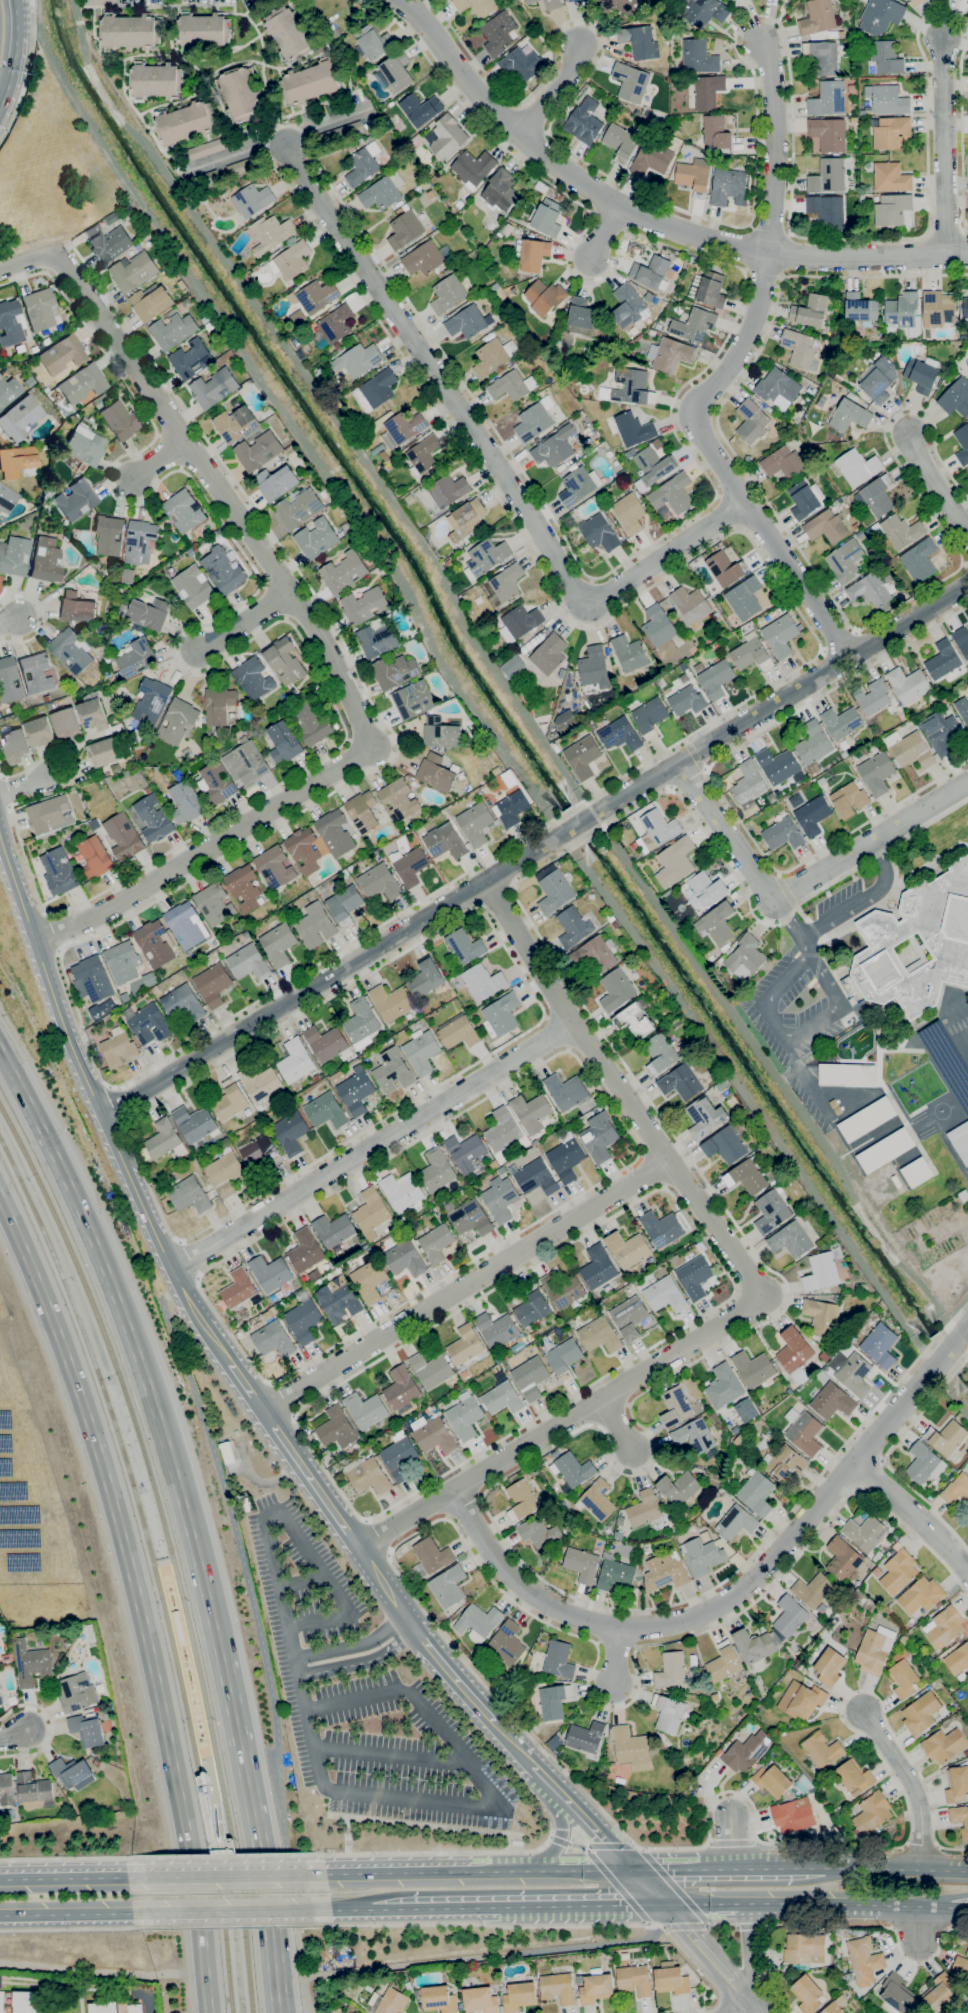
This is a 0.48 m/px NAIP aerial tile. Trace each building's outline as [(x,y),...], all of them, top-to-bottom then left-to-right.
[(460,14),(451,0),(452,0),(496,0),(501,7),(481,21),(476,14),(475,14),(470,7),(460,14)] [(547,12),(543,0),(561,0),(563,7),(547,12)] [(597,8),(604,0),(647,0),(630,19),(618,8),(609,18),(597,8)] [(682,3),(683,0),(690,0),(689,6),(693,0),(718,0),(732,10),(722,24),(712,16),(701,30),(683,16),(682,17),(675,12),(682,3)] [(810,1),(810,0),(831,0),(837,28),(828,30),(829,38),(822,39),(816,39),(811,39),(810,35),(801,37),(797,20),(804,19),(801,3),(807,1),(807,2),(810,1)] [(864,6),(867,0),(868,0),(869,1),(869,0),(894,0),(908,7),(899,25),(891,21),(885,33),(883,31),(881,35),(860,25),(862,20),(860,19),(866,7),(864,6)] [(293,62),(291,59),(289,60),(288,59),(284,61),(279,52),(282,50),(271,33),(268,35),(265,30),(268,28),(265,23),(268,21),(265,16),(273,11),(272,10),(276,8),(277,10),(285,5),(288,9),(290,7),(293,12),(296,10),(299,14),(296,16),(307,34),(311,32),(316,40),(313,42),(314,44),(311,46),(313,49),(293,62)] [(193,50),(183,50),(183,46),(181,46),(181,43),(178,43),(178,18),(181,18),(181,16),(183,16),(183,12),(193,12),(193,16),(214,16),(214,12),(219,12),(219,16),(225,16),(225,19),(230,19),(230,28),(232,28),(232,33),(230,33),(230,42),(225,42),(225,45),(220,45),(220,50),(213,50),(213,46),(193,46),(193,50)] [(149,51),(143,51),(143,47),(132,47),(132,51),(128,51),(128,47),(116,47),(116,51),(106,51),(106,46),(105,46),(105,44),(101,44),(101,23),(103,23),(103,17),(105,17),(105,13),(116,13),(116,17),(143,17),(143,13),(156,13),(156,19),(161,19),(161,43),(156,43),(156,46),(152,46),(152,47),(149,47),(149,51)] [(493,58),(484,45),(490,41),(480,27),(497,16),(513,39),(503,46),(506,50),(493,58)] [(372,62),(357,40),(358,39),(354,34),(372,22),(375,28),(374,29),(380,38),(388,32),(394,41),(386,47),(389,50),(372,62)] [(634,61),(631,42),(620,44),(618,30),(651,25),(656,58),(634,61)] [(684,72),(683,39),(707,39),(707,56),(720,55),(721,71),(684,72)] [(869,73),(868,60),(871,60),(871,40),(896,40),(897,59),(904,59),(905,73),(869,73)] [(817,75),(816,55),(804,55),(803,43),(811,43),(811,42),(837,42),(838,75),(817,75)] [(524,84),(513,71),(507,76),(497,63),(518,46),(540,71),(524,84)] [(397,92),(392,86),(378,66),(396,54),(397,56),(404,52),(411,61),(404,66),(414,81),(397,92)] [(300,106),(299,103),(293,105),(292,101),(287,103),(284,94),(281,95),(280,91),(282,90),(279,81),(284,80),(281,73),(293,69),(294,73),(305,69),(304,65),(308,64),(309,68),(320,64),(319,60),(329,56),(330,61),(332,60),(334,66),(337,65),(342,81),(340,81),(342,85),(341,86),(342,88),(340,88),(341,93),(331,96),(330,92),(304,100),(305,104),(300,106)] [(146,100),(136,100),(136,95),(131,95),(131,65),(136,65),(136,61),(146,61),(146,66),(158,66),(158,61),(161,61),(161,66),(167,66),(167,61),(172,61),(172,65),(178,65),(178,69),(182,69),(183,78),(185,78),(185,83),(183,83),(183,92),(178,92),(178,95),(172,95),(172,99),(167,99),(167,95),(146,95),(146,100)] [(640,105),(617,97),(623,81),(611,76),(617,61),(651,74),(640,105)] [(239,122),(237,117),(234,119),(232,113),(228,115),(226,110),(230,108),(223,87),(219,88),(216,80),(220,78),(220,77),(221,76),(220,73),(240,66),(241,69),(248,67),(248,69),(253,67),(255,75),(252,76),(253,78),(251,79),(255,90),(259,88),(260,92),(257,93),(258,99),(262,97),(264,102),(260,104),(262,109),(259,110),(260,115),(252,118),(252,120),(249,121),(248,119),(239,122)] [(697,110),(696,77),(726,76),(727,90),(716,91),(717,110),(697,110)] [(833,115),(833,114),(820,115),(808,115),(807,99),(821,98),(820,81),(844,80),(845,115),(833,115)] [(873,114),(873,85),(899,85),(899,97),(911,97),(911,113),(873,114)] [(418,128),(399,103),(413,92),(423,104),(435,95),(445,108),(418,128)] [(590,146),(577,138),(578,137),(574,135),(574,136),(562,128),(578,106),(580,107),(588,95),(600,103),(592,115),(605,124),(590,146)] [(169,149),(168,145),(166,146),(165,143),(163,143),(162,140),(163,139),(158,125),(157,125),(155,121),(157,120),(156,116),(165,113),(164,110),(166,110),(168,114),(179,110),(177,105),(180,104),(182,109),(194,105),(192,101),(197,99),(198,102),(205,99),(206,104),(211,103),(213,111),(216,110),(217,115),(215,115),(218,124),(214,126),(215,130),(211,131),(212,134),(209,135),(210,135),(204,137),(203,133),(177,141),(179,146),(169,149)] [(443,162),(429,146),(431,145),(424,137),(433,129),(433,130),(438,126),(435,123),(448,111),(458,123),(457,124),(469,138),(443,162)] [(714,149),(714,144),(704,145),(704,116),(724,115),(724,117),(725,117),(725,124),(724,124),(724,132),(731,132),(732,148),(714,149)] [(902,149),(874,149),(874,127),(871,127),(871,119),(879,119),(879,117),(911,117),(912,140),(902,140),(902,149)] [(821,152),(821,135),(808,136),(808,119),(811,119),(845,118),(846,152),(821,152)] [(624,167),(614,161),(619,152),(601,142),(612,122),(633,134),(637,126),(645,130),(628,161),(624,167)] [(189,161),(185,150),(227,136),(230,147),(189,161)] [(353,189),(344,176),(356,167),(349,158),(375,140),(382,151),(373,157),(381,168),(353,189)] [(665,174),(650,167),(643,179),(629,171),(643,144),(651,148),(655,141),(676,153),(665,174)] [(351,153),(348,149),(353,145),(356,150),(351,153)] [(476,187),(469,180),(465,185),(461,181),(461,180),(458,177),(459,175),(450,167),(466,149),(477,159),(485,150),(499,163),(476,187)] [(230,177),(227,166),(258,155),(262,166),(230,177)] [(807,192),(807,176),(820,175),(820,158),(851,157),(851,168),(844,168),(845,191),(807,192)] [(705,200),(693,198),(695,186),(675,183),(678,162),(710,167),(705,200)] [(875,191),(874,162),(900,162),(901,174),(912,174),(913,190),(875,191)] [(506,212),(505,211),(504,211),(503,210),(502,210),(501,209),(500,211),(496,207),(493,211),(487,205),(489,203),(485,200),(484,201),(481,198),(481,197),(480,195),(491,182),(489,181),(502,166),(514,176),(511,180),(514,183),(511,187),(521,196),(506,212)] [(726,207),(710,205),(712,190),(713,190),(716,168),(748,172),(745,195),(747,196),(746,206),(734,204),(735,197),(728,196),(726,207)] [(205,183),(202,175),(217,169),(220,178),(205,183)] [(382,212),(375,203),(366,209),(357,195),(359,193),(360,194),(388,174),(388,175),(396,170),(405,183),(397,188),(403,197),(382,212)] [(246,220),(231,197),(253,183),(259,192),(268,186),(277,200),(246,220)] [(418,195),(414,189),(420,185),(424,191),(418,195)] [(562,202),(556,199),(559,193),(564,196),(562,202)] [(875,226),(875,204),(881,204),(881,195),(913,194),(913,210),(903,210),(904,226),(875,226)] [(820,230),(820,221),(818,222),(818,212),(806,213),(806,196),(821,196),(844,196),(844,229),(820,230)] [(556,238),(530,225),(541,203),(542,203),(546,197),(564,206),(555,223),(562,227),(556,238)] [(460,209),(455,204),(460,199),(465,204),(460,209)] [(395,252),(387,239),(396,233),(389,223),(405,212),(402,206),(406,203),(410,209),(411,209),(426,231),(395,252)] [(258,259),(251,250),(262,242),(250,226),(264,216),(267,220),(274,215),(281,224),(290,218),(299,231),(258,259)] [(508,236),(501,231),(507,222),(514,227),(508,236)] [(87,238),(83,232),(98,223),(102,229),(87,238)] [(104,266),(97,256),(95,257),(90,250),(92,248),(87,241),(101,231),(105,237),(122,225),(135,244),(104,266)] [(288,282),(280,270),(275,274),(267,263),(273,259),(272,259),(301,240),(301,239),(303,237),(313,252),(304,258),(310,267),(288,282)] [(425,276),(420,269),(411,276),(400,259),(431,239),(439,250),(447,244),(452,251),(443,257),(445,259),(454,253),(455,256),(425,276)] [(540,273),(521,271),(523,256),(515,255),(516,239),(523,240),(523,239),(552,242),(551,256),(542,255),(541,264),(542,264),(540,273)] [(125,295),(113,278),(114,277),(108,269),(121,261),(125,267),(132,263),(130,260),(145,249),(160,270),(125,295)] [(665,291),(659,288),(658,291),(628,277),(634,262),(648,268),(654,254),(671,261),(663,280),(669,282),(665,291)] [(723,309),(715,307),(695,300),(696,299),(688,296),(696,274),(704,277),(706,269),(726,276),(720,293),(728,296),(723,309)] [(438,316),(430,303),(439,297),(432,287),(454,272),(469,295),(467,297),(438,316)] [(543,319),(530,307),(533,304),(523,295),(539,278),(549,287),(552,283),(556,287),(558,283),(570,293),(557,307),(555,306),(543,319)] [(310,317),(295,293),(316,279),(322,288),(332,281),(342,295),(310,317)] [(623,330),(610,314),(622,304),(613,293),(628,281),(648,307),(646,309),(651,315),(643,321),(641,318),(634,324),(633,322),(623,330)] [(493,292),(489,287),(497,282),(501,286),(493,292)] [(145,324),(132,306),(134,305),(129,298),(142,289),(147,296),(164,285),(176,303),(145,324)] [(31,333),(19,297),(49,287),(58,315),(52,317),(54,325),(31,333)] [(924,328),(923,290),(943,290),(943,295),(955,295),(956,322),(943,322),(943,328),(924,328)] [(872,327),(863,327),(863,321),(846,321),(846,291),(860,291),(860,299),(879,300),(878,320),(872,320),(872,327)] [(916,328),(899,328),(899,324),(890,324),(890,323),(885,323),(885,301),(898,301),(898,295),(903,295),(903,291),(918,291),(918,310),(916,310),(916,328)] [(828,328),(822,326),(822,327),(788,321),(792,305),(807,308),(810,292),(828,296),(825,313),(830,314),(828,328)] [(600,330),(593,329),(593,330),(567,324),(574,295),(589,298),(587,307),(597,310),(597,308),(605,310),(600,330)] [(24,341),(0,349),(0,337),(3,336),(1,329),(0,329),(0,302),(6,300),(6,303),(15,299),(25,328),(20,330),(24,341)] [(337,350),(333,344),(331,346),(315,322),(346,302),(355,316),(347,322),(353,331),(337,341),(341,347),(337,350)] [(468,340),(461,330),(452,337),(443,323),(475,302),(485,318),(491,313),(496,321),(489,325),(490,326),(468,340)] [(701,344),(667,332),(672,318),(687,324),(693,306),(711,312),(719,315),(714,330),(707,328),(701,344)] [(504,319),(499,312),(505,308),(509,315),(504,319)] [(166,352),(149,327),(161,318),(166,325),(172,321),(171,318),(178,313),(182,319),(190,313),(201,328),(166,352)] [(58,332),(55,326),(61,324),(64,330),(58,332)] [(809,371),(789,364),(793,350),(779,345),(784,328),(817,338),(814,348),(818,349),(816,355),(815,354),(815,357),(816,357),(815,360),(813,359),(809,371)] [(49,378),(35,357),(71,332),(83,350),(81,351),(86,359),(75,367),(70,360),(63,365),(65,368),(49,378)] [(675,375),(652,367),(654,360),(647,357),(651,343),(659,346),(663,335),(698,348),(693,364),(681,359),(675,375)] [(185,382),(168,357),(182,347),(186,353),(192,348),(189,343),(198,336),(216,361),(185,382)] [(481,381),(472,367),(481,361),(475,351),(497,337),(503,346),(512,340),(521,353),(512,359),(512,360),(481,381)] [(44,346),(41,341),(47,338),(50,343),(44,346)] [(354,380),(349,372),(339,378),(336,373),(337,371),(331,362),(360,342),(365,349),(374,343),(385,360),(354,380)] [(32,354),(29,349),(36,346),(38,351),(32,354)] [(301,360),(296,353),(302,349),(307,356),(301,360)] [(880,406),(859,386),(862,382),(857,378),(871,363),(874,365),(884,354),(895,365),(897,377),(884,390),(886,392),(887,392),(890,395),(880,406)] [(928,397),(915,391),(919,383),(909,379),(909,378),(903,375),(911,357),(917,360),(918,360),(925,363),(927,357),(940,363),(937,369),(940,370),(928,397)] [(70,407),(55,386),(91,361),(103,378),(101,380),(107,388),(95,396),(90,389),(83,394),(85,396),(70,407)] [(785,412),(772,403),(773,402),(769,398),(766,401),(753,391),(762,378),(764,380),(775,365),(803,387),(791,403),(792,403),(785,412)] [(206,411),(198,400),(197,401),(192,394),(195,392),(189,385),(202,376),(207,383),(213,379),(211,376),(226,366),(241,387),(206,411)] [(366,415),(351,392),(390,366),(399,380),(390,386),(396,395),(366,415)] [(655,405),(610,400),(611,389),(623,390),(624,383),(615,382),(617,367),(649,371),(646,391),(656,392),(655,405)] [(514,402),(510,396),(508,397),(505,392),(494,400),(486,387),(489,385),(489,386),(495,382),(494,380),(499,377),(500,378),(515,368),(524,381),(532,375),(539,385),(514,402)] [(962,375),(967,381),(967,415),(965,418),(956,409),(950,415),(936,402),(962,375)] [(28,389),(22,382),(29,376),(35,383),(28,389)] [(22,392),(0,410),(0,378),(4,383),(11,378),(22,392)] [(814,395),(807,391),(810,385),(817,389),(814,395)] [(45,394),(41,389),(46,386),(49,390),(45,394)] [(7,438),(0,429),(0,416),(27,394),(43,415),(29,426),(27,424),(21,428),(26,435),(14,444),(9,437),(7,438)] [(526,446),(513,428),(522,422),(518,415),(540,401),(539,401),(548,394),(555,405),(547,410),(555,423),(530,440),(531,442),(526,446)] [(843,434),(828,424),(845,396),(874,414),(866,429),(852,420),(843,434)] [(754,447),(736,431),(746,420),(736,410),(748,397),(760,408),(760,409),(772,420),(765,427),(769,431),(754,447)] [(119,444),(97,413),(117,399),(128,416),(134,412),(144,427),(119,444)] [(229,446),(212,420),(226,410),(230,416),(247,404),(260,424),(229,446)] [(391,451),(381,435),(388,430),(383,423),(405,409),(411,418),(421,412),(430,426),(398,446),(391,451)] [(626,448),(619,431),(611,434),(606,421),(614,418),(613,417),(632,409),(635,419),(639,417),(642,426),(654,421),(659,435),(626,448)] [(574,422),(571,418),(582,410),(585,415),(574,422)] [(93,469),(60,450),(76,424),(77,425),(82,417),(87,420),(88,418),(93,420),(92,423),(95,425),(91,433),(106,442),(102,450),(104,451),(93,469)] [(554,468),(552,466),(550,467),(545,459),(538,464),(529,452),(537,446),(536,444),(549,435),(550,437),(560,431),(559,430),(570,422),(577,432),(566,439),(575,453),(554,468)] [(953,433),(967,422),(967,464),(963,467),(955,455),(964,449),(953,433)] [(250,474),(238,457),(239,456),(233,448),(245,440),(250,447),(257,442),(255,439),(269,429),(284,450),(250,474)] [(416,478),(410,469),(414,466),(405,452),(431,435),(430,434),(434,432),(442,445),(431,452),(438,463),(420,475),(416,478)] [(790,482),(781,469),(769,477),(759,463),(786,444),(792,452),(795,450),(802,459),(799,460),(806,470),(790,482)] [(647,488),(640,478),(645,475),(633,457),(650,445),(661,461),(671,454),(679,466),(652,485),(647,488)] [(1,472),(0,472),(0,450),(34,446),(37,468),(16,470),(17,479),(2,481),(1,472)] [(854,489),(835,461),(854,447),(859,455),(860,454),(866,462),(875,455),(884,468),(854,489)] [(384,460),(380,453),(384,449),(389,457),(384,460)] [(629,457),(626,453),(632,449),(634,453),(629,457)] [(80,474),(75,470),(80,463),(86,467),(80,474)] [(568,508),(558,495),(567,489),(561,479),(571,472),(568,468),(575,463),(579,468),(582,465),(598,487),(568,508)] [(270,503),(257,486),(260,484),(254,477),(267,468),(272,476),(288,465),(300,482),(270,503)] [(678,515),(665,496),(662,498),(665,504),(656,510),(646,496),(684,470),(692,482),(684,488),(686,490),(687,489),(689,492),(688,493),(695,504),(678,515)] [(441,510),(426,488),(448,473),(454,482),(463,476),(472,490),(441,510)] [(877,519),(867,505),(861,509),(853,496),(859,492),(858,491),(880,477),(887,473),(893,483),(888,487),(888,488),(884,490),(895,507),(877,519)] [(69,524),(55,505),(51,499),(60,492),(64,497),(71,493),(67,487),(81,477),(99,501),(87,510),(86,509),(80,514),(81,515),(69,524)] [(799,522),(791,510),(799,505),(788,490),(804,479),(808,485),(808,484),(811,489),(817,485),(826,499),(821,502),(823,505),(799,522)] [(6,516),(0,512),(0,483),(19,495),(6,516)] [(183,535),(169,516),(160,504),(185,487),(195,501),(197,501),(201,507),(200,508),(207,518),(183,535)] [(290,532),(278,515),(279,514),(274,506),(286,498),(291,505),(297,500),(295,497),(311,487),(325,508),(290,532)] [(631,537),(610,506),(633,491),(634,492),(638,489),(642,495),(638,498),(648,513),(638,520),(644,529),(631,537)] [(408,504),(404,498),(411,493),(415,499),(408,504)] [(456,544),(449,535),(455,530),(447,517),(450,515),(448,511),(468,497),(470,501),(477,496),(488,513),(479,519),(483,525),(456,544)] [(663,519),(658,511),(667,505),(673,512),(663,519)] [(832,546),(824,533),(811,541),(802,526),(829,508),(835,516),(839,513),(845,522),(843,523),(850,534),(832,546)] [(608,553),(601,543),(592,549),(578,527),(580,525),(578,524),(584,520),(586,521),(600,511),(621,542),(621,541),(623,544),(608,553)] [(898,552),(887,536),(881,540),(872,527),(879,522),(880,523),(895,513),(901,521),(904,519),(909,527),(919,520),(928,532),(915,541),(914,540),(898,552)] [(568,529),(562,520),(570,514),(576,524),(568,529)] [(121,557),(97,554),(100,533),(93,532),(95,515),(126,519),(121,557)] [(310,562),(292,537),(307,526),(311,532),(317,527),(313,522),(323,515),(341,540),(310,562)] [(143,566),(125,563),(125,557),(130,519),(151,522),(151,524),(160,525),(160,527),(160,532),(158,540),(150,539),(149,547),(153,547),(150,565),(143,564),(143,566)] [(426,539),(419,530),(425,526),(427,528),(428,527),(433,534),(426,539)] [(24,578),(0,573),(0,543),(5,544),(7,536),(31,540),(24,578)] [(59,583),(49,581),(49,582),(28,578),(37,536),(55,539),(53,548),(60,550),(58,558),(61,559),(60,567),(62,568),(59,583)] [(917,584),(899,556),(929,536),(939,549),(928,556),(937,571),(917,584)] [(471,581),(464,570),(469,567),(466,563),(473,559),(468,551),(489,537),(496,547),(505,540),(514,553),(477,579),(476,578),(471,581)] [(841,587),(832,574),(834,572),(824,558),(842,546),(841,545),(854,537),(866,554),(854,562),(859,570),(854,574),(856,577),(845,585),(841,587)] [(225,596),(200,561),(213,552),(211,549),(220,542),(228,553),(231,551),(236,558),(231,561),(232,561),(229,563),(234,570),(240,565),(248,578),(242,582),(244,584),(237,589),(236,588),(225,596)] [(334,596),(317,570),(331,561),(334,566),(341,562),(340,561),(347,557),(345,553),(354,547),(370,573),(334,596)] [(723,589),(705,561),(722,549),(733,566),(744,559),(751,570),(723,589)] [(504,603),(488,581),(516,561),(525,573),(515,581),(518,585),(517,587),(520,591),(504,603)] [(191,612),(184,601),(185,600),(171,580),(196,563),(217,593),(191,612)] [(133,584),(121,582),(123,568),(135,570),(133,584)] [(876,609),(871,601),(868,603),(863,595),(852,602),(844,589),(857,581),(875,570),(893,598),(876,609)] [(743,622),(724,595),(755,574),(764,587),(754,593),(759,601),(758,602),(763,609),(743,622)] [(353,628),(346,615),(345,616),(342,608),(344,607),(340,600),(353,593),(357,600),(364,596),(363,593),(379,585),(391,608),(353,628)] [(690,625),(669,594),(683,585),(689,594),(698,588),(713,610),(690,625)] [(95,623),(58,620),(60,598),(62,599),(63,589),(79,591),(78,600),(98,602),(95,623)] [(161,633),(126,619),(127,618),(118,615),(122,605),(131,608),(134,599),(152,605),(156,597),(170,602),(166,611),(169,612),(161,633)] [(656,648),(642,626),(651,620),(645,610),(658,602),(679,633),(656,648)] [(516,641),(501,618),(522,603),(529,613),(537,607),(546,620),(516,641)] [(779,662),(778,661),(779,660),(760,630),(788,612),(801,633),(787,642),(793,653),(779,662)] [(473,628),(470,623),(476,620),(479,624),(473,628)] [(369,660),(355,632),(371,625),(374,631),(392,622),(402,644),(369,660)] [(77,677),(47,646),(62,631),(63,632),(69,626),(80,637),(75,642),(80,648),(82,646),(95,659),(77,677)] [(964,626),(967,633),(967,663),(951,634),(964,626)] [(763,671),(759,665),(756,660),(739,671),(728,653),(747,641),(744,636),(754,630),(758,636),(757,636),(771,658),(770,658),(774,664),(763,671)] [(549,677),(529,658),(554,631),(568,644),(561,652),(567,658),(549,677)] [(625,674),(611,639),(625,633),(629,644),(640,639),(650,663),(625,674)] [(286,687),(276,672),(261,650),(278,639),(279,640),(287,635),(296,648),(289,652),(293,658),(296,656),(308,675),(300,680),(299,678),(286,687)] [(126,680),(115,659),(133,649),(130,643),(145,636),(159,663),(126,680)] [(934,681),(924,663),(940,653),(935,644),(946,637),(963,664),(934,681)] [(600,690),(599,683),(583,686),(578,659),(589,657),(587,646),(602,643),(609,678),(611,687),(600,690)] [(28,696),(17,660),(47,651),(52,668),(45,670),(46,672),(53,669),(56,678),(55,678),(57,687),(28,696)] [(384,692),(370,665),(385,657),(389,665),(396,662),(395,659),(403,654),(407,661),(415,658),(423,674),(384,692)] [(253,703),(231,672),(256,655),(266,669),(261,672),(265,679),(270,675),(277,685),(253,703)] [(23,697),(0,705),(0,659),(11,656),(23,697)] [(714,702),(697,676),(725,657),(737,676),(720,686),(725,695),(714,702)] [(905,706),(886,675),(899,666),(906,677),(920,668),(933,689),(905,706)] [(154,728),(131,716),(140,699),(143,701),(147,693),(139,689),(146,676),(154,681),(155,679),(175,689),(154,728)] [(867,718),(852,693),(861,687),(866,695),(871,691),(867,685),(882,677),(884,680),(883,680),(889,690),(886,692),(892,703),(867,718)] [(404,722),(391,694),(406,687),(409,693),(417,689),(414,683),(425,678),(438,706),(404,722)] [(679,717),(679,716),(677,717),(666,699),(691,684),(698,694),(701,692),(708,703),(709,705),(695,714),(692,708),(685,712),(686,713),(679,717)] [(293,695),(289,689),(294,686),(298,692),(293,695)] [(207,726),(206,688),(227,688),(227,690),(236,690),(236,705),(235,705),(235,711),(228,711),(228,725),(207,726)] [(99,732),(97,727),(92,728),(86,730),(78,705),(87,702),(85,696),(100,690),(110,720),(108,720),(111,728),(104,730),(99,732)] [(178,746),(156,735),(175,696),(203,710),(195,726),(187,722),(184,729),(186,730),(178,746)] [(648,741),(644,735),(644,736),(630,714),(659,696),(670,715),(653,726),(658,735),(648,741)] [(966,696),(967,700),(967,729),(953,703),(966,696)] [(310,747),(287,711),(308,697),(318,713),(315,715),(319,722),(326,718),(334,730),(326,735),(327,736),(310,747)] [(72,740),(71,736),(70,737),(65,738),(65,737),(60,739),(51,714),(75,706),(84,730),(83,730),(84,734),(78,736),(79,737),(72,740)] [(836,742),(820,715),(832,707),(837,716),(854,706),(865,724),(836,742)] [(561,735),(555,724),(557,716),(570,708),(579,725),(561,735)] [(940,759),(933,748),(934,747),(928,736),(927,737),(919,723),(937,712),(937,713),(941,711),(946,719),(954,715),(964,733),(948,743),(953,751),(940,759)] [(46,750),(45,745),(40,747),(40,746),(34,748),(25,723),(49,715),(57,739),(56,739),(59,746),(52,749),(51,748),(46,750)] [(461,747),(424,746),(424,724),(427,724),(427,715),(442,716),(442,725),(462,726),(461,747)] [(631,753),(625,742),(617,747),(616,744),(607,750),(596,732),(625,715),(635,732),(636,731),(637,733),(638,732),(644,741),(642,742),(644,745),(631,753)] [(812,775),(807,766),(806,767),(794,746),(809,737),(802,725),(816,717),(835,749),(815,761),(820,770),(812,775)] [(277,765),(269,752),(277,747),(266,730),(285,718),(305,751),(286,763),(284,761),(277,765)] [(593,731),(589,725),(595,722),(598,728),(593,731)] [(10,767),(4,749),(5,748),(1,736),(24,728),(32,752),(26,754),(26,755),(21,757),(23,761),(16,764),(17,764),(10,767)] [(924,770),(917,760),(909,765),(909,764),(901,768),(901,767),(898,768),(893,759),(895,758),(889,747),(884,738),(897,731),(902,739),(917,730),(937,762),(924,770)] [(582,783),(563,751),(590,734),(603,755),(589,764),(596,774),(582,783)] [(97,768),(95,762),(94,762),(92,757),(89,759),(86,752),(88,752),(86,746),(114,737),(121,760),(97,768)] [(246,787),(237,772),(243,769),(238,761),(232,765),(226,754),(252,739),(272,771),(246,787)] [(557,753),(553,748),(557,745),(561,750),(557,753)] [(773,786),(754,755),(767,747),(773,757),(782,752),(783,753),(790,749),(802,769),(773,786)] [(875,799),(873,796),(874,796),(857,767),(869,760),(867,756),(876,751),(878,754),(884,750),(897,771),(883,779),(889,791),(875,799)] [(449,793),(415,777),(425,758),(427,759),(430,751),(444,757),(440,766),(458,774),(449,793)] [(745,812),(741,805),(740,806),(729,789),(738,784),(736,781),(745,776),(738,765),(750,758),(758,770),(757,770),(768,788),(748,801),(752,807),(745,812)] [(211,808),(202,793),(210,788),(199,771),(219,759),(239,791),(211,808)] [(178,778),(174,772),(179,768),(184,774),(178,778)] [(397,824),(377,792),(403,776),(412,791),(406,794),(410,801),(416,797),(422,808),(397,824)] [(821,786),(817,780),(823,776),(827,783),(821,786)] [(181,825),(172,811),(179,806),(170,790),(188,779),(207,811),(189,822),(188,820),(181,825)] [(844,821),(833,802),(829,795),(854,781),(860,791),(864,789),(869,798),(870,798),(872,802),(858,810),(854,804),(851,806),(856,814),(844,821)] [(149,795),(145,789),(149,786),(153,792),(149,795)] [(507,829),(500,817),(498,818),(492,807),(496,805),(496,804),(521,788),(532,806),(530,807),(531,808),(525,812),(524,811),(517,815),(521,821),(507,829)] [(363,836),(343,804),(361,792),(363,795),(370,790),(378,803),(369,808),(380,825),(363,836)] [(151,843),(143,831),(150,826),(146,820),(137,825),(128,810),(134,806),(155,793),(168,814),(178,829),(166,836),(159,841),(157,839),(151,843)] [(38,836),(35,828),(32,829),(29,821),(30,821),(26,808),(67,794),(73,811),(65,814),(67,821),(58,824),(57,821),(49,823),(52,831),(47,832),(45,833),(38,836)] [(809,840),(793,813),(822,795),(833,813),(817,823),(822,832),(809,840)] [(475,850),(455,818),(483,800),(496,821),(482,830),(489,841),(475,850)] [(650,851),(641,837),(648,833),(639,818),(657,807),(667,823),(675,818),(683,831),(650,851)] [(335,860),(312,822),(326,814),(327,816),(340,808),(348,821),(341,825),(345,832),(347,830),(357,846),(335,860)] [(121,862),(117,856),(116,855),(117,855),(113,849),(120,845),(116,837),(113,839),(104,824),(125,811),(138,832),(148,847),(130,858),(129,856),(121,862)] [(772,851),(761,833),(789,815),(798,831),(799,830),(806,842),(794,849),(788,841),(772,851)] [(456,860),(449,850),(435,859),(422,838),(428,834),(428,833),(437,827),(438,828),(450,820),(470,852),(456,860)] [(306,878),(283,841),(299,831),(300,833),(309,827),(317,839),(311,844),(315,850),(317,848),(323,857),(316,861),(321,868),(306,878)] [(89,880),(81,867),(90,862),(87,859),(78,845),(97,834),(108,852),(117,866),(98,877),(97,876),(89,880)] [(664,889),(654,875),(660,871),(659,870),(665,867),(657,855),(686,834),(696,847),(685,855),(695,868),(670,886),(670,885),(664,889)] [(272,891),(252,860),(278,843),(287,858),(282,861),(286,868),(292,865),(298,875),(272,891)] [(74,869),(82,884),(64,894),(63,892),(55,896),(48,883),(55,879),(54,876),(51,878),(40,857),(62,846),(74,869)] [(409,890),(392,863),(393,862),(389,855),(394,851),(395,853),(399,850),(403,857),(420,846),(431,863),(415,874),(421,882),(409,890)] [(948,866),(967,853),(967,985),(967,986),(942,980),(936,1004),(910,1020),(896,996),(884,1004),(866,999),(850,973),(855,956),(870,946),(855,923),(876,909),(893,914),(898,923),(904,919),(899,910),(903,893),(927,878),(930,883),(950,870),(948,866)] [(391,901),(384,890),(369,899),(356,879),(385,861),(404,893),(391,901)] [(247,914),(225,878),(243,867),(244,868),(252,863),(259,875),(252,879),(257,888),(259,887),(263,893),(257,897),(262,905),(247,914)] [(351,873),(347,868),(353,864),(357,870),(351,873)] [(547,917),(537,904),(548,896),(538,882),(558,868),(577,896),(548,915),(549,916),(547,917)] [(697,909),(681,886),(687,882),(687,881),(704,869),(714,884),(721,879),(730,892),(714,904),(712,902),(704,907),(703,905),(697,909)] [(213,928),(194,896),(209,887),(209,886),(217,881),(219,880),(228,895),(223,898),(227,906),(232,902),(239,912),(233,916),(220,924),(221,925),(216,928),(216,926),(213,928)] [(342,929),(325,900),(353,883),(365,903),(348,914),(353,923),(342,929)] [(311,950),(294,924),(309,914),(305,908),(319,899),(340,932),(327,940),(321,931),(318,933),(324,942),(311,950)] [(718,947),(705,928),(699,932),(693,924),(719,905),(719,904),(727,899),(735,911),(724,919),(728,925),(730,923),(735,930),(739,927),(741,930),(735,934),(736,934),(718,947)] [(186,952),(164,915),(182,903),(183,905),(191,900),(198,913),(197,913),(211,935),(207,937),(208,938),(186,952)] [(567,951),(558,938),(567,932),(556,917),(574,905),(586,923),(590,919),(597,929),(577,942),(578,943),(567,951)] [(155,970),(141,946),(133,933),(144,926),(152,922),(152,923),(160,919),(168,932),(161,936),(165,943),(168,941),(177,957),(155,970)] [(278,971),(276,968),(277,968),(259,938),(287,921),(299,942),(285,951),(292,962),(278,971)] [(461,966),(459,963),(453,966),(447,957),(453,953),(444,938),(463,927),(472,943),(480,938),(488,951),(478,958),(477,957),(461,966)] [(742,980),(733,972),(723,962),(732,953),(730,951),(738,943),(737,943),(745,934),(744,934),(748,931),(760,942),(755,947),(760,953),(761,951),(766,957),(765,958),(767,959),(753,974),(750,972),(742,980)] [(598,975),(589,961),(578,969),(569,956),(599,934),(605,942),(611,938),(620,951),(613,955),(618,961),(598,975)] [(119,986),(110,965),(109,965),(103,952),(132,939),(139,955),(132,958),(140,976),(119,986)] [(261,981),(254,970),(240,979),(227,959),(255,942),(274,973),(261,981)] [(724,953),(720,948),(727,943),(730,946),(724,953)] [(93,1004),(83,980),(85,979),(85,978),(78,981),(72,968),(81,964),(80,962),(99,954),(117,993),(93,1004)] [(417,999),(406,981),(422,971),(418,964),(431,957),(444,978),(442,979),(444,983),(417,999)] [(213,1011),(194,978),(222,961),(235,982),(228,986),(228,987),(220,992),(226,1003),(213,1011)] [(477,1003),(460,975),(480,962),(485,969),(486,969),(491,977),(501,971),(509,983),(477,1003)] [(608,1015),(599,1001),(609,994),(599,980),(620,966),(638,993),(620,1005),(621,1006),(608,1015)] [(194,1022),(188,1011),(174,1020),(171,1014),(168,1016),(166,1012),(168,1011),(161,999),(188,982),(200,1002),(201,1001),(208,1014),(194,1022)] [(387,1024),(368,992),(382,984),(388,995),(403,986),(415,1007),(387,1024)] [(482,1010),(513,990),(522,1004),(511,1011),(520,1025),(499,1038),(482,1010)] [(357,1052),(353,1045),(354,1044),(342,1024),(356,1014),(349,1004),(363,995),(365,998),(371,1008),(370,1008),(382,1027),(369,1035),(373,1042),(357,1052)] [(640,1039),(636,1033),(634,1032),(630,1026),(633,1025),(630,1021),(620,1029),(612,1019),(617,1015),(617,1016),(618,1015),(637,1002),(638,1001),(638,1000),(645,995),(651,1004),(644,1009),(649,1016),(648,1017),(657,1029),(648,1035),(647,1034),(640,1039)] [(145,1047),(137,1036),(138,1035),(127,1020),(128,1020),(123,1012),(131,1007),(136,1014),(154,1001),(176,1032),(161,1042),(153,1032),(158,1029),(156,1026),(151,1030),(157,1038),(145,1047)] [(448,1050),(437,1032),(465,1014),(474,1030),(475,1029),(482,1040),(469,1048),(464,1040),(448,1050)] [(967,1120),(967,1119),(967,1069),(940,1021),(917,1034),(967,1120)] [(112,1070),(107,1061),(108,1060),(100,1043),(115,1037),(112,1030),(124,1024),(127,1031),(132,1042),(135,1041),(140,1052),(141,1052),(142,1055),(127,1061),(124,1055),(121,1056),(125,1064),(112,1070)] [(322,1064),(303,1032),(316,1024),(323,1035),(338,1026),(351,1046),(349,1047),(353,1053),(347,1057),(343,1051),(322,1064)] [(421,1079),(401,1047),(414,1039),(412,1034),(420,1029),(423,1033),(429,1030),(442,1050),(427,1059),(434,1071),(421,1079)] [(653,1077),(646,1067),(651,1063),(651,1062),(654,1060),(643,1044),(661,1031),(680,1058),(659,1073),(653,1077)] [(289,1084),(276,1063),(285,1058),(280,1048),(285,1045),(284,1043),(298,1035),(317,1067),(289,1084)] [(382,1090),(371,1072),(386,1063),(381,1055),(395,1046),(402,1056),(400,1057),(408,1070),(409,1069),(417,1081),(404,1089),(398,1080),(382,1090)] [(685,1102),(675,1088),(665,1096),(655,1082),(686,1061),(705,1088),(685,1102)] [(356,1119),(336,1087),(356,1074),(352,1069),(361,1063),(377,1090),(362,1100),(369,1111),(356,1119)] [(257,1104),(246,1086),(245,1086),(239,1075),(238,1075),(237,1073),(251,1064),(258,1075),(272,1066),(285,1087),(257,1104)] [(876,1087),(845,1086),(845,1085),(819,1084),(819,1064),(876,1065),(876,1087)] [(334,1084),(330,1077),(343,1069),(348,1076),(334,1084)] [(562,1113),(545,1084),(544,1084),(542,1081),(556,1072),(563,1084),(577,1075),(590,1096),(562,1113)] [(587,1088),(581,1078),(586,1075),(592,1084),(587,1088)] [(222,1122),(211,1103),(227,1093),(225,1089),(226,1089),(223,1083),(233,1076),(237,1082),(251,1105),(222,1122)] [(336,1129),(330,1119),(316,1128),(303,1107),(331,1090),(348,1118),(349,1117),(351,1120),(336,1129)] [(530,1137),(516,1114),(508,1102),(521,1094),(526,1103),(543,1093),(544,1095),(546,1094),(548,1098),(546,1099),(554,1111),(540,1120),(545,1128),(530,1137)] [(697,1142),(688,1130),(697,1124),(686,1108),(705,1094),(707,1096),(716,1110),(722,1106),(730,1117),(712,1130),(707,1134),(697,1142)] [(848,1144),(837,1125),(886,1095),(897,1114),(848,1144)] [(495,1154),(482,1132),(498,1122),(492,1112),(505,1104),(524,1136),(495,1154)] [(191,1144),(171,1113),(185,1105),(191,1115),(199,1110),(199,1111),(207,1106),(220,1127),(219,1127),(222,1132),(213,1137),(210,1133),(191,1144)] [(290,1159),(271,1126),(299,1109),(311,1131),(297,1139),(304,1150),(290,1159)] [(587,1121),(606,1110),(610,1118),(609,1119),(620,1138),(605,1147),(612,1157),(598,1166),(578,1134),(590,1126),(587,1121)] [(156,1160),(145,1142),(160,1132),(155,1123),(168,1115),(175,1126),(175,1127),(184,1142),(183,1143),(189,1153),(180,1158),(174,1149),(156,1160)] [(947,1134),(967,1121),(967,1166),(967,1167),(966,1165),(947,1134)] [(729,1166),(718,1150),(708,1158),(700,1146),(730,1124),(749,1151),(729,1166)] [(866,1175),(855,1156),(905,1126),(916,1145),(866,1175)] [(564,1186),(545,1154),(563,1143),(559,1137),(570,1131),(573,1137),(574,1137),(586,1157),(579,1162),(580,1163),(572,1168),(578,1178),(564,1186)] [(251,1169),(239,1150),(267,1132),(281,1155),(270,1162),(267,1158),(251,1169)] [(465,1176),(443,1142),(454,1135),(460,1144),(477,1133),(488,1151),(472,1162),(476,1169),(465,1176)] [(430,1194),(417,1173),(432,1164),(425,1153),(440,1144),(441,1147),(440,1148),(446,1158),(457,1177),(430,1194)] [(225,1199),(205,1167),(220,1158),(217,1153),(230,1145),(233,1150),(246,1171),(230,1181),(237,1191),(225,1199)] [(752,1197),(740,1180),(730,1188),(723,1177),(729,1173),(728,1172),(749,1157),(750,1158),(754,1155),(760,1163),(756,1166),(769,1185),(752,1197)] [(912,1188),(900,1170),(922,1156),(933,1175),(912,1188)] [(547,1197),(540,1186),(525,1195),(513,1175),(541,1157),(560,1189),(547,1197)] [(493,1170),(488,1163),(495,1159),(500,1166),(493,1170)] [(500,1176),(496,1170),(504,1165),(508,1171),(500,1176)] [(398,1213),(387,1194),(386,1194),(380,1184),(379,1184),(378,1182),(392,1173),(396,1180),(411,1171),(426,1196),(398,1213)] [(200,1214),(193,1203),(179,1212),(166,1191),(194,1174),(212,1203),(213,1203),(214,1205),(200,1214)] [(898,1188),(891,1177),(896,1174),(902,1185),(898,1188)] [(499,1226),(498,1225),(498,1224),(480,1195),(509,1177),(521,1198),(506,1207),(513,1218),(499,1226)] [(371,1241),(366,1233),(365,1234),(352,1213),(359,1209),(359,1208),(367,1202),(361,1192),(374,1185),(393,1216),(373,1229),(378,1236),(371,1241)] [(763,1237),(754,1223),(764,1216),(754,1202),(774,1188),(793,1215),(765,1234),(765,1235),(763,1237)] [(965,1190),(967,1194),(967,1205),(965,1207),(957,1195),(965,1190)] [(481,1237),(475,1227),(467,1232),(467,1231),(459,1236),(447,1215),(448,1214),(443,1206),(453,1201),(457,1208),(475,1197),(494,1229),(481,1237)] [(657,1250),(638,1218),(652,1209),(659,1220),(673,1212),(686,1233),(657,1250)] [(328,1250),(318,1233),(311,1223),(325,1214),(330,1223),(347,1213),(358,1232),(328,1250)] [(795,1260),(785,1246),(775,1253),(766,1240),(796,1219),(815,1246),(795,1260)] [(434,1267),(424,1251),(422,1253),(419,1249),(421,1247),(419,1244),(417,1245),(414,1241),(417,1239),(417,1240),(445,1223),(456,1240),(440,1251),(445,1259),(434,1267)] [(299,1274),(287,1253),(301,1244),(294,1233),(308,1224),(310,1227),(309,1227),(315,1237),(327,1257),(299,1274)] [(624,1271),(613,1252),(612,1253),(604,1239),(618,1230),(619,1232),(620,1232),(624,1238),(624,1239),(625,1241),(639,1233),(652,1253),(657,1260),(649,1265),(645,1258),(624,1271)] [(416,1277),(409,1266),(394,1276),(382,1255),(410,1237),(428,1267),(430,1269),(416,1277)] [(591,1291),(578,1270),(593,1261),(587,1250),(601,1241),(602,1244),(601,1244),(619,1274),(591,1291)] [(805,1292),(801,1278),(813,1274),(809,1257),(832,1251),(841,1283),(805,1292)] [(267,1294),(255,1275),(249,1265),(248,1265),(247,1263),(261,1254),(267,1265),(282,1256),(295,1277),(267,1294)] [(694,1303),(674,1271),(702,1254),(714,1275),(700,1284),(707,1294),(694,1303)] [(368,1306),(349,1275),(377,1258),(390,1278),(376,1287),(382,1297),(368,1306)] [(231,1311),(220,1292),(235,1282),(230,1273),(243,1265),(259,1292),(258,1293),(263,1301),(255,1306),(251,1299),(231,1311)] [(559,1311),(539,1280),(553,1271),(560,1282),(574,1273),(587,1293),(559,1311)] [(676,1314),(669,1303),(654,1312),(641,1291),(670,1274),(687,1302),(688,1302),(690,1306),(676,1314)] [(335,1326),(316,1293),(320,1290),(320,1289),(326,1285),(327,1286),(328,1285),(332,1292),(333,1291),(329,1284),(342,1276),(347,1283),(348,1282),(364,1309),(353,1316),(348,1307),(345,1308),(348,1313),(342,1316),(344,1321),(335,1326)] [(524,1329),(512,1310),(530,1299),(528,1296),(524,1289),(534,1283),(538,1289),(539,1289),(552,1311),(524,1329)] [(303,1347),(283,1315),(301,1304),(296,1296),(306,1290),(311,1298),(312,1297),(325,1319),(310,1329),(316,1339),(303,1347)] [(627,1344),(620,1330),(608,1311),(637,1294),(650,1315),(642,1319),(643,1321),(635,1326),(641,1336),(638,1337),(639,1338),(631,1343),(630,1342),(627,1344)] [(832,1337),(811,1333),(814,1316),(801,1314),(804,1298),(818,1301),(838,1305),(832,1337)] [(222,1312),(216,1303),(222,1299),(228,1308),(222,1312)] [(492,1351),(473,1319),(486,1311),(493,1322),(509,1313),(521,1333),(523,1332),(525,1336),(522,1338),(520,1335),(492,1351)] [(610,1354),(604,1343),(589,1352),(576,1332),(604,1314),(624,1346),(610,1354)] [(284,1358),(277,1347),(263,1356),(250,1335),(255,1332),(254,1330),(265,1323),(266,1325),(278,1318),(296,1348),(297,1347),(298,1350),(284,1358)] [(887,1371),(859,1347),(880,1321),(899,1337),(887,1351),(897,1360),(887,1371)] [(457,1367),(445,1348),(462,1337),(458,1329),(469,1322),(485,1349),(457,1367)] [(799,1384),(798,1383),(797,1383),(790,1374),(788,1376),(786,1374),(789,1372),(775,1356),(788,1345),(780,1335),(792,1324),(806,1340),(805,1341),(816,1353),(805,1362),(806,1363),(803,1366),(804,1366),(802,1368),(810,1378),(802,1384),(801,1383),(799,1384)] [(562,1382),(559,1376),(558,1377),(544,1354),(572,1337),(584,1356),(568,1367),(569,1369),(569,1370),(572,1376),(562,1382)] [(514,1354),(510,1347),(523,1340),(527,1346),(514,1354)] [(750,1390),(730,1358),(744,1350),(751,1361),(764,1352),(777,1373),(750,1390)] [(427,1391),(408,1359),(421,1351),(428,1362),(443,1353),(456,1374),(427,1391)] [(826,1362),(819,1356),(823,1351),(830,1358),(826,1362)] [(861,1401),(859,1399),(860,1398),(833,1376),(855,1351),(873,1367),(862,1380),(872,1388),(861,1401)] [(529,1404),(510,1371),(538,1354),(551,1375),(535,1385),(542,1396),(529,1404)] [(717,1410),(704,1389),(719,1380),(712,1369),(725,1361),(745,1393),(717,1410)] [(401,1414),(398,1409),(394,1411),(382,1390),(397,1382),(390,1371),(404,1362),(423,1394),(411,1402),(414,1407),(401,1414)] [(464,1379),(460,1374),(467,1369),(471,1375),(464,1379)] [(491,1415),(480,1398),(508,1380),(518,1396),(519,1395),(526,1406),(513,1414),(507,1405),(491,1415)] [(827,1421),(808,1405),(830,1380),(856,1402),(857,1402),(859,1404),(848,1416),(838,1408),(827,1421)] [(667,1429),(660,1416),(669,1411),(661,1395),(679,1385),(694,1414),(682,1421),(667,1429)] [(463,1444),(462,1442),(463,1442),(458,1432),(457,1432),(445,1412),(462,1401),(459,1396),(468,1390),(472,1396),(473,1395),(486,1415),(472,1424),(478,1435),(463,1444)] [(363,1431),(345,1401),(344,1402),(343,1399),(356,1391),(363,1402),(378,1393),(391,1414),(363,1431)] [(343,1448),(338,1440),(326,1447),(315,1429),(331,1419),(326,1410),(339,1402),(360,1438),(358,1439),(361,1443),(354,1447),(352,1443),(343,1448)] [(811,1460),(809,1458),(810,1457),(783,1435),(793,1424),(784,1416),(792,1407),(801,1415),(805,1410),(824,1425),(813,1439),(822,1447),(811,1460)] [(708,1460),(704,1452),(701,1454),(703,1458),(699,1460),(697,1456),(696,1457),(688,1442),(676,1448),(669,1433),(696,1419),(695,1417),(701,1414),(702,1416),(717,1445),(715,1446),(719,1454),(708,1460)] [(446,1455),(439,1444),(425,1454),(413,1436),(412,1437),(403,1422),(408,1419),(411,1424),(423,1416),(426,1420),(430,1417),(432,1420),(440,1415),(458,1444),(460,1447),(446,1455)] [(953,1418),(967,1431),(967,1435),(956,1448),(965,1455),(956,1465),(948,1458),(947,1458),(928,1441),(928,1440),(923,1436),(931,1426),(936,1431),(937,1431),(940,1433),(953,1418)] [(398,1484),(379,1452),(396,1442),(393,1437),(397,1435),(396,1433),(403,1429),(407,1435),(408,1435),(420,1454),(404,1464),(411,1476),(398,1484)] [(738,1447),(733,1442),(740,1434),(746,1439),(738,1447)] [(921,1486),(905,1473),(917,1457),(909,1451),(919,1439),(929,1448),(928,1449),(947,1465),(936,1479),(930,1474),(921,1486)] [(226,1463),(220,1443),(230,1441),(236,1460),(226,1463)] [(783,1484),(771,1474),(770,1474),(764,1468),(785,1443),(799,1455),(800,1455),(810,1463),(800,1475),(792,1468),(789,1471),(792,1474),(783,1484)] [(572,1489),(559,1471),(554,1475),(548,1467),(554,1463),(553,1463),(570,1450),(581,1466),(589,1460),(598,1472),(587,1479),(572,1489)] [(380,1496),(373,1485),(359,1494),(346,1473),(374,1456),(389,1481),(390,1481),(394,1487),(380,1496)] [(763,1520),(735,1495),(752,1476),(747,1472),(752,1467),(756,1471),(757,1469),(776,1485),(770,1492),(771,1493),(765,1500),(773,1508),(763,1520)] [(678,1508),(661,1491),(655,1485),(667,1475),(674,1483),(687,1470),(690,1473),(693,1470),(697,1474),(694,1477),(702,1486),(678,1508)] [(947,1478),(942,1474),(946,1470),(950,1473),(947,1478)] [(962,1471),(967,1476),(967,1509),(961,1503),(964,1500),(959,1496),(951,1506),(939,1496),(943,1491),(944,1491),(952,1482),(952,1483),(962,1471)] [(602,1522),(585,1505),(580,1510),(575,1505),(579,1500),(579,1499),(592,1486),(592,1485),(600,1476),(611,1487),(603,1494),(617,1507),(602,1522)] [(513,1523),(507,1513),(513,1509),(512,1508),(516,1506),(505,1490),(524,1478),(542,1505),(519,1519),(513,1523)] [(633,1528),(625,1509),(643,1501),(639,1491),(651,1487),(663,1516),(633,1528)] [(730,1542),(714,1528),(737,1503),(750,1515),(751,1514),(761,1523),(751,1534),(743,1527),(730,1542)] [(540,1553),(530,1538),(524,1542),(515,1528),(538,1513),(549,1530),(556,1525),(564,1537),(540,1553)] [(868,1556),(840,1531),(850,1518),(860,1527),(871,1515),(889,1531),(868,1556)] [(608,1535),(603,1531),(608,1526),(612,1530),(608,1535)] [(419,1580),(411,1568),(421,1562),(412,1546),(416,1544),(413,1538),(425,1531),(429,1537),(430,1536),(440,1552),(449,1546),(457,1559),(446,1566),(429,1576),(429,1574),(419,1580)] [(848,1579),(844,1584),(825,1568),(836,1555),(826,1547),(837,1534),(839,1536),(838,1537),(865,1559),(855,1570),(856,1571),(857,1572),(857,1573),(857,1574),(857,1575),(857,1576),(857,1577),(856,1578),(856,1579),(855,1579),(854,1580),(853,1580),(852,1580),(851,1580),(850,1580),(849,1580),(849,1579),(848,1579)] [(694,1580),(693,1577),(695,1577),(683,1554),(684,1554),(680,1546),(699,1536),(703,1545),(713,1540),(719,1551),(724,1548),(730,1559),(722,1563),(722,1562),(711,1568),(709,1565),(707,1566),(710,1572),(694,1580)] [(893,1597),(879,1581),(889,1571),(884,1565),(897,1553),(896,1552),(897,1552),(893,1547),(899,1541),(903,1546),(903,1547),(917,1562),(913,1566),(919,1572),(893,1597)] [(592,1587),(578,1583),(581,1572),(563,1567),(568,1547),(600,1556),(595,1574),(596,1574),(592,1587)] [(877,1563),(872,1559),(879,1551),(884,1554),(877,1563)] [(646,1594),(644,1574),(650,1571),(646,1562),(658,1555),(663,1564),(676,1558),(679,1557),(681,1560),(690,1578),(691,1581),(677,1588),(673,1581),(666,1585),(667,1586),(660,1589),(660,1588),(646,1594)] [(609,1592),(596,1588),(605,1559),(636,1567),(631,1588),(612,1582),(609,1592)] [(427,1582),(446,1571),(457,1564),(456,1564),(459,1562),(468,1577),(457,1583),(465,1598),(444,1611),(427,1582)] [(813,1611),(799,1598),(790,1590),(799,1579),(807,1586),(819,1572),(835,1586),(813,1611)] [(921,1606),(911,1615),(896,1600),(908,1589),(923,1576),(929,1582),(933,1578),(948,1595),(941,1601),(939,1600),(927,1611),(921,1606)] [(788,1639),(772,1625),(785,1611),(777,1604),(787,1593),(797,1601),(796,1602),(810,1614),(788,1639)] [(480,1646),(467,1636),(473,1629),(468,1626),(462,1634),(453,1627),(459,1619),(472,1602),(487,1614),(494,1605),(505,1614),(497,1625),(497,1624),(485,1639),(480,1646)] [(937,1651),(925,1634),(926,1633),(923,1628),(933,1621),(932,1619),(947,1608),(946,1607),(951,1603),(964,1621),(961,1623),(966,1630),(950,1641),(937,1651)] [(512,1667),(486,1647),(509,1618),(521,1627),(514,1636),(521,1642),(521,1643),(527,1648),(512,1667)] [(90,1643),(86,1626),(93,1624),(97,1642),(90,1643)] [(755,1636),(756,1637),(759,1636),(760,1637),(768,1632),(769,1634),(772,1632),(782,1644),(776,1647),(777,1651),(748,1667),(746,1663),(731,1635),(745,1628),(751,1638),(751,1637),(752,1637),(753,1636),(754,1636),(755,1636)] [(880,1678),(860,1670),(862,1665),(854,1661),(868,1628),(895,1639),(889,1654),(888,1654),(882,1670),(883,1671),(880,1678)] [(904,1645),(901,1643),(900,1640),(902,1637),(905,1636),(908,1637),(909,1641),(907,1644),(904,1645)] [(20,1690),(15,1638),(26,1637),(27,1651),(50,1649),(53,1677),(41,1678),(41,1672),(33,1673),(35,1688),(20,1690)] [(573,1679),(543,1672),(551,1639),(571,1644),(566,1663),(576,1665),(573,1679)] [(714,1684),(704,1665),(722,1656),(719,1651),(720,1650),(717,1645),(728,1639),(730,1644),(731,1644),(744,1669),(714,1684)] [(943,1659),(967,1641),(967,1669),(967,1668),(955,1677),(943,1659)] [(831,1689),(817,1679),(821,1674),(813,1668),(829,1646),(845,1658),(848,1660),(837,1674),(841,1677),(831,1689)] [(902,1702),(894,1690),(898,1687),(887,1671),(889,1669),(896,1665),(892,1658),(905,1648),(911,1656),(906,1659),(920,1680),(912,1686),(916,1691),(902,1702)] [(655,1687),(654,1672),(664,1672),(662,1652),(683,1651),(686,1685),(655,1687)] [(65,1714),(60,1700),(62,1700),(55,1682),(85,1671),(90,1685),(93,1684),(99,1702),(65,1714)] [(807,1720),(805,1719),(804,1720),(799,1716),(797,1720),(776,1707),(793,1679),(802,1685),(803,1684),(807,1687),(810,1683),(814,1685),(830,1695),(822,1707),(817,1704),(807,1720)] [(544,1721),(539,1688),(565,1685),(572,1684),(574,1697),(567,1697),(567,1698),(561,1699),(564,1719),(544,1721)] [(915,1739),(902,1721),(906,1718),(901,1711),(918,1699),(930,1690),(943,1707),(931,1715),(936,1722),(921,1733),(922,1734),(915,1739)] [(675,1736),(655,1729),(661,1710),(657,1709),(658,1708),(651,1706),(655,1694),(662,1696),(686,1704),(686,1703),(694,1705),(689,1722),(681,1719),(675,1736)] [(83,1749),(79,1731),(70,1733),(66,1718),(82,1714),(83,1718),(86,1717),(86,1715),(95,1713),(95,1715),(99,1714),(105,1744),(83,1749)] [(565,1745),(571,1724),(590,1730),(593,1721),(605,1724),(596,1754),(565,1745)] [(632,1772),(631,1762),(616,1763),(613,1726),(629,1725),(630,1737),(647,1736),(649,1760),(650,1760),(651,1770),(632,1772)] [(957,1727),(967,1742),(967,1746),(957,1754),(940,1765),(936,1759),(932,1761),(920,1743),(925,1739),(926,1740),(941,1729),(946,1736),(957,1727)] [(745,1775),(739,1770),(736,1773),(720,1758),(724,1753),(725,1753),(733,1745),(728,1740),(731,1736),(736,1741),(737,1740),(743,1745),(752,1734),(754,1736),(761,1729),(770,1737),(764,1743),(769,1748),(745,1775)] [(820,1771),(801,1744),(815,1734),(814,1733),(820,1729),(827,1740),(825,1742),(828,1747),(838,1740),(846,1752),(820,1771)] [(774,1759),(769,1754),(775,1749),(779,1753),(774,1759)] [(67,1790),(60,1777),(56,1779),(48,1765),(62,1757),(66,1764),(74,1759),(77,1763),(85,1758),(94,1774),(67,1790)] [(680,1768),(676,1763),(681,1759),(685,1764),(680,1768)] [(850,1793),(834,1771),(851,1759),(852,1761),(854,1760),(864,1773),(869,1769),(877,1781),(862,1792),(858,1787),(850,1793)] [(967,1761),(967,1766),(967,1795),(964,1795),(965,1801),(947,1804),(945,1790),(950,1789),(947,1771),(950,1770),(950,1768),(954,1767),(967,1761)] [(784,1801),(782,1795),(776,1800),(765,1787),(762,1790),(750,1778),(753,1775),(753,1776),(763,1766),(763,1767),(767,1763),(772,1767),(775,1764),(794,1783),(793,1784),(794,1786),(790,1790),(797,1797),(784,1801)] [(21,1803),(19,1786),(18,1786),(17,1772),(32,1771),(33,1781),(52,1779),(54,1799),(39,1801),(21,1803)] [(0,1806),(0,1800),(0,1774),(13,1772),(16,1804),(0,1806)] [(803,1795),(796,1787),(796,1782),(800,1779),(798,1777),(803,1773),(814,1786),(811,1789),(810,1788),(803,1795)] [(624,1785),(615,1782),(616,1777),(625,1779),(624,1785)] [(857,1838),(852,1831),(857,1828),(852,1820),(863,1811),(859,1805),(873,1794),(873,1793),(878,1789),(891,1807),(889,1809),(893,1815),(864,1837),(862,1834),(857,1838)] [(782,1835),(780,1826),(776,1827),(770,1807),(777,1805),(809,1796),(817,1825),(782,1835)] [(966,1807),(967,1807),(967,1840),(967,1841),(963,1842),(961,1828),(964,1828),(963,1821),(950,1823),(948,1808),(966,1806),(966,1807)] [(832,1966),(825,1966),(825,1956),(824,1956),(824,1963),(810,1962),(810,1964),(784,1963),(784,1949),(787,1949),(787,1935),(825,1935),(825,1937),(831,1937),(831,1949),(826,1949),(826,1952),(832,1953),(832,1966)] [(853,1973),(846,1941),(871,1936),(873,1948),(870,1949),(871,1955),(883,1952),(886,1967),(873,1970),(875,1982),(869,1983),(870,1986),(860,1988),(859,1985),(857,1986),(854,1973),(853,1973)] [(967,1959),(967,1958),(967,1975),(967,1976),(952,1970),(958,1955),(967,1959)] [(637,1998),(636,1987),(634,1987),(634,1991),(619,1993),(616,1968),(648,1965),(650,1980),(651,1980),(652,1992),(653,1992),(654,1996),(637,1998)] [(674,1995),(674,1990),(657,1992),(657,1989),(654,1969),(681,1967),(682,1977),(689,1976),(691,1993),(674,1995)] [(581,2005),(579,1987),(585,1986),(584,1976),(592,1976),(591,1970),(602,1968),(602,1975),(612,1974),(614,1994),(614,1997),(595,1998),(596,2004),(581,2005)] [(956,1996),(937,2012),(935,2012),(922,1999),(927,1995),(925,1993),(934,1985),(931,1982),(945,1970),(948,1974),(947,1975),(955,1984),(950,1989),(956,1996)] [(915,1999),(904,2012),(890,2012),(882,2007),(886,2001),(880,1997),(886,1989),(882,1986),(893,1971),(904,1979),(901,1983),(913,1992),(911,1995),(915,1999)] [(959,1986),(951,1978),(957,1972),(964,1980),(959,1986)] [(561,2006),(560,1995),(554,1996),(554,1998),(541,2000),(541,1994),(542,1994),(540,1976),(571,1973),(573,1989),(574,1988),(576,2000),(577,2000),(577,2004),(561,2006)] [(821,2006),(813,2012),(803,2012),(798,2007),(802,2003),(790,1988),(792,1987),(807,1974),(824,1994),(823,1995),(826,1999),(820,2005),(821,2006)] [(408,1994),(405,1983),(410,1981),(414,1993),(408,1994)] [(506,2012),(503,1994),(509,1993),(508,1985),(535,1982),(537,2002),(538,2004),(519,2006),(519,2012),(506,2012)] [(443,2012),(442,2009),(424,2011),(423,2002),(417,2002),(416,1990),(422,1990),(421,1987),(449,1985),(450,1994),(457,1994),(458,2005),(463,2004),(463,2011),(443,2012)] [(398,2012),(400,2012),(372,2012),(369,2011),(371,2006),(367,2003),(374,1992),(383,1997),(389,1986),(410,1998),(403,2011),(399,2009),(398,2012)] [(497,1995),(499,2012),(486,2012),(485,2010),(466,2012),(465,2009),(463,1989),(491,1986),(492,1996),(497,1995)] [(40,2008),(40,2012),(13,2012),(13,2007),(12,2007),(13,1990),(43,1991),(43,2008),(40,2008)] [(840,2007),(845,2012),(820,2012),(834,2000),(835,2001),(842,1994),(847,2000),(840,2007)] [(117,2001),(118,2012),(89,2012),(88,2004),(117,2001)] [(142,2004),(143,2012),(129,2012),(128,2005),(142,2004)]
